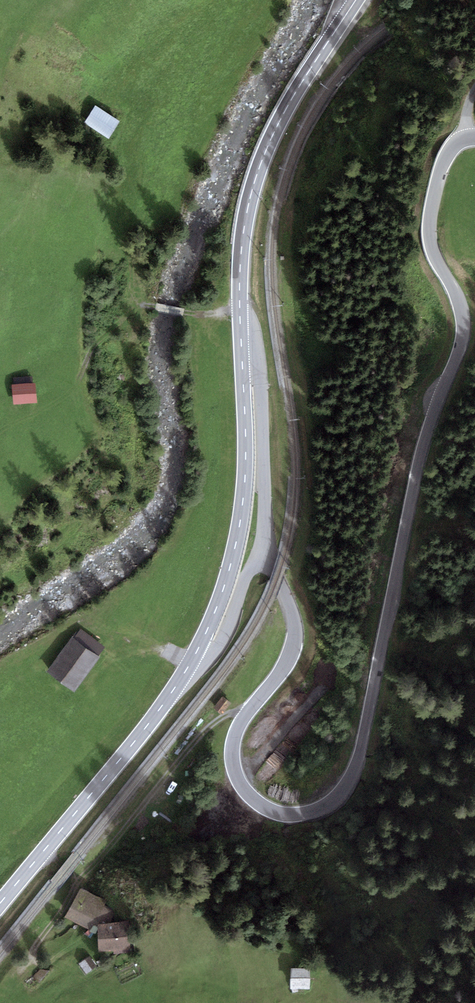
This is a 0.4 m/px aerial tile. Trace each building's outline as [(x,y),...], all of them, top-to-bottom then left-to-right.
[(119,124),(95,110),(85,126),(108,141),(119,124)] [(32,379),(10,382),(13,403),(35,400),(32,379)] [(74,639),(98,656),(104,646),(81,630),(74,639)] [(74,639),(71,637),(47,671),(78,692),(102,658),(98,656),(74,639)] [(229,703),(222,698),(215,708),(222,713),(229,703)] [(280,769),(278,767),(287,757),(279,750),(255,776),(266,785),(280,769)] [(107,902),(80,888),(65,916),(98,935),(99,925),(110,923),(115,912),(104,905),(107,902)] [(110,923),(99,925),(98,935),(99,951),(113,950),(114,954),(130,952),(130,948),(135,948),(132,921),(110,923)] [(96,966),(89,957),(79,964),(86,974),(96,966)] [(305,975),(283,976),(284,998),(307,996),(305,975)]
